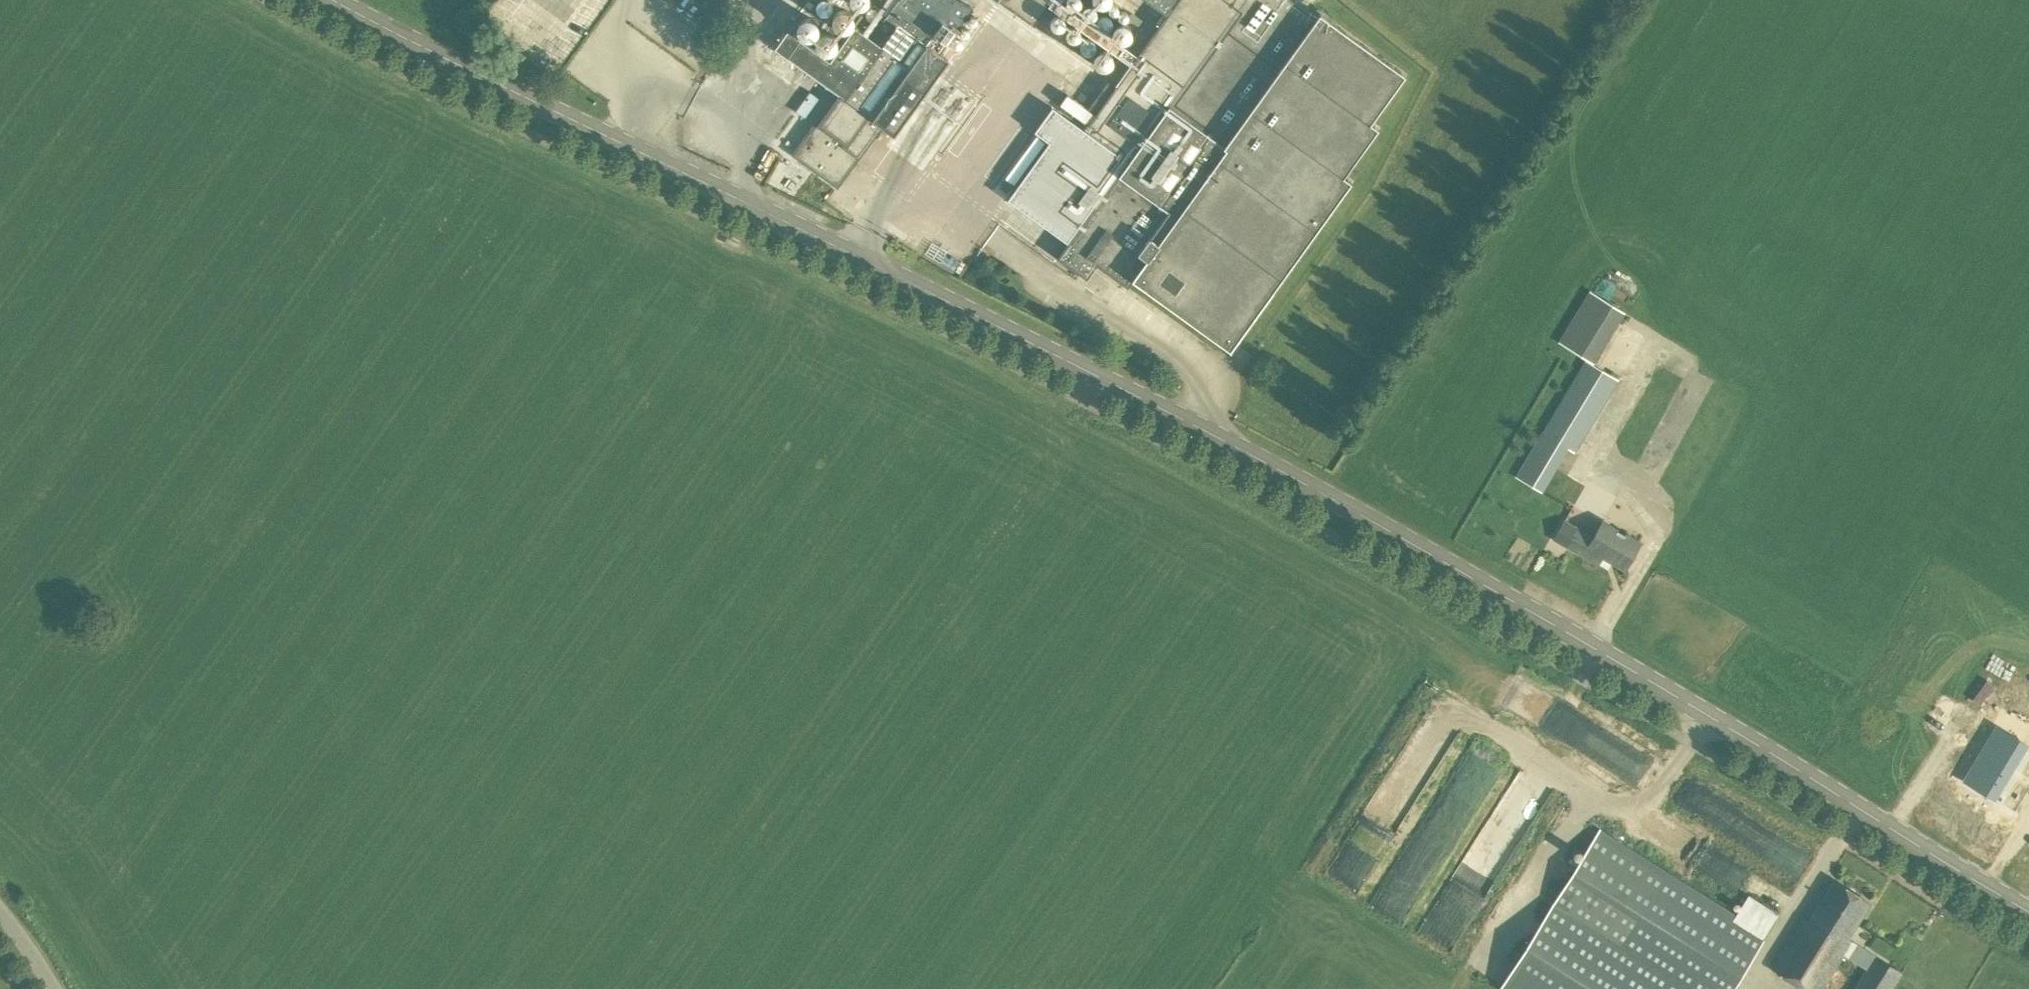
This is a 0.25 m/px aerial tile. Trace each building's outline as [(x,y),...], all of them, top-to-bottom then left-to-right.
[(724,9),(731,0),(710,0),(724,9)] [(973,8),(959,0),(898,0),(886,16),(897,25),(882,46),(855,27),(830,61),(788,31),(775,49),(840,96),(820,123),(818,121),(794,154),(837,186),(881,126),(894,135),(949,59),(940,53),(973,8)] [(842,32),(859,24),(847,0),(826,0),(842,32)] [(879,8),(875,0),(858,0),(865,15),(879,8)] [(1034,26),(1052,0),(997,0),(1034,26)] [(1085,129),(1084,130),(1052,107),(1035,131),(1051,142),(1010,199),(1069,242),(1056,259),(1085,279),(1096,264),(1127,287),(1132,279),(1229,350),(1351,182),(1343,176),(1378,128),(1369,122),(1405,75),(1370,50),(1367,54),(1292,0),(1146,0),(1167,15),(1116,86),(1108,80),(1087,110),(1095,115),(1088,125),(1085,129)] [(1127,38),(1138,28),(1131,8),(1123,0),(1084,0),(1088,11),(1102,6),(1078,29),(1087,54),(1107,76),(1115,73),(1126,63),(1112,48),(1102,21),(1112,32),(1103,8),(1113,19),(1117,28),(1127,38)] [(775,66),(744,104),(753,111),(784,73),(775,66)] [(811,116),(824,97),(814,90),(801,109),(811,116)] [(1088,125),(1095,115),(1087,110),(1067,95),(1060,105),(1088,125)] [(907,162),(924,172),(933,156),(917,146),(907,162)] [(965,247),(946,264),(961,280),(980,263),(965,247)] [(1118,282),(1111,291),(1176,341),(1184,332),(1118,282)] [(1603,363),(1628,309),(1593,293),(1568,347),(1603,363)] [(1585,360),(1541,433),(1561,444),(1575,452),(1618,379),(1585,360)] [(1568,469),(1552,494),(1557,498),(1574,473),(1568,469)] [(1603,522),(1595,537),(1566,521),(1556,541),(1599,565),(1603,557),(1625,569),(1639,542),(1603,522)] [(1592,747),(1601,725),(1574,714),(1565,736),(1592,747)] [(1973,783),(2003,801),(2028,756),(2028,747),(2003,732),(1973,783)] [(1544,918),(1499,988),(1500,988),(1733,988),(1761,945),(1760,944),(1779,913),(1748,894),(1736,913),(1600,828),(1544,918)] [(1870,904),(1834,881),(1808,922),(1804,919),(1773,967),(1807,988),(1822,988),(1844,955),(1866,969),(1853,988),(1892,988),(1903,972),(1848,938),(1870,904)]
